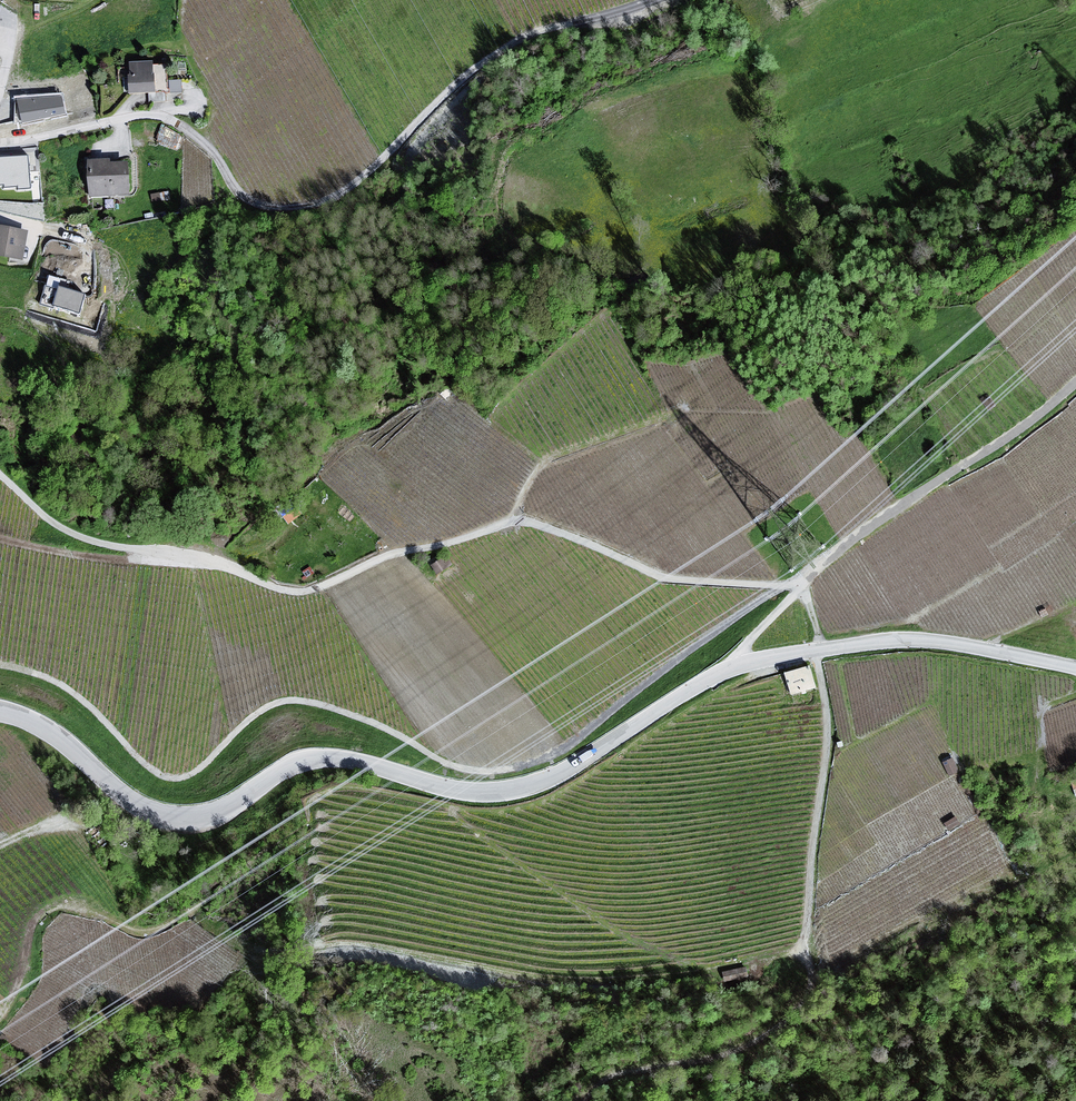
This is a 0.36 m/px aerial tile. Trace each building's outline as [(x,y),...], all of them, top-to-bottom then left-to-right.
[(124,65),(125,93),(164,91),(163,63),(124,65)] [(62,94),(13,97),(21,127),(68,116),(62,94)] [(27,153),(0,154),(0,184),(34,190),(27,153)] [(88,196),(128,195),(127,162),(87,163),(88,196)] [(0,228),(0,262),(21,264),(24,231),(0,228)] [(54,277),(46,303),(88,316),(94,291),(54,277)] [(288,522),(301,514),(296,505),(283,514),(288,522)] [(784,669),(791,693),(817,686),(810,661),(784,669)] [(747,965),(723,968),(725,979),(748,976),(747,965)]
